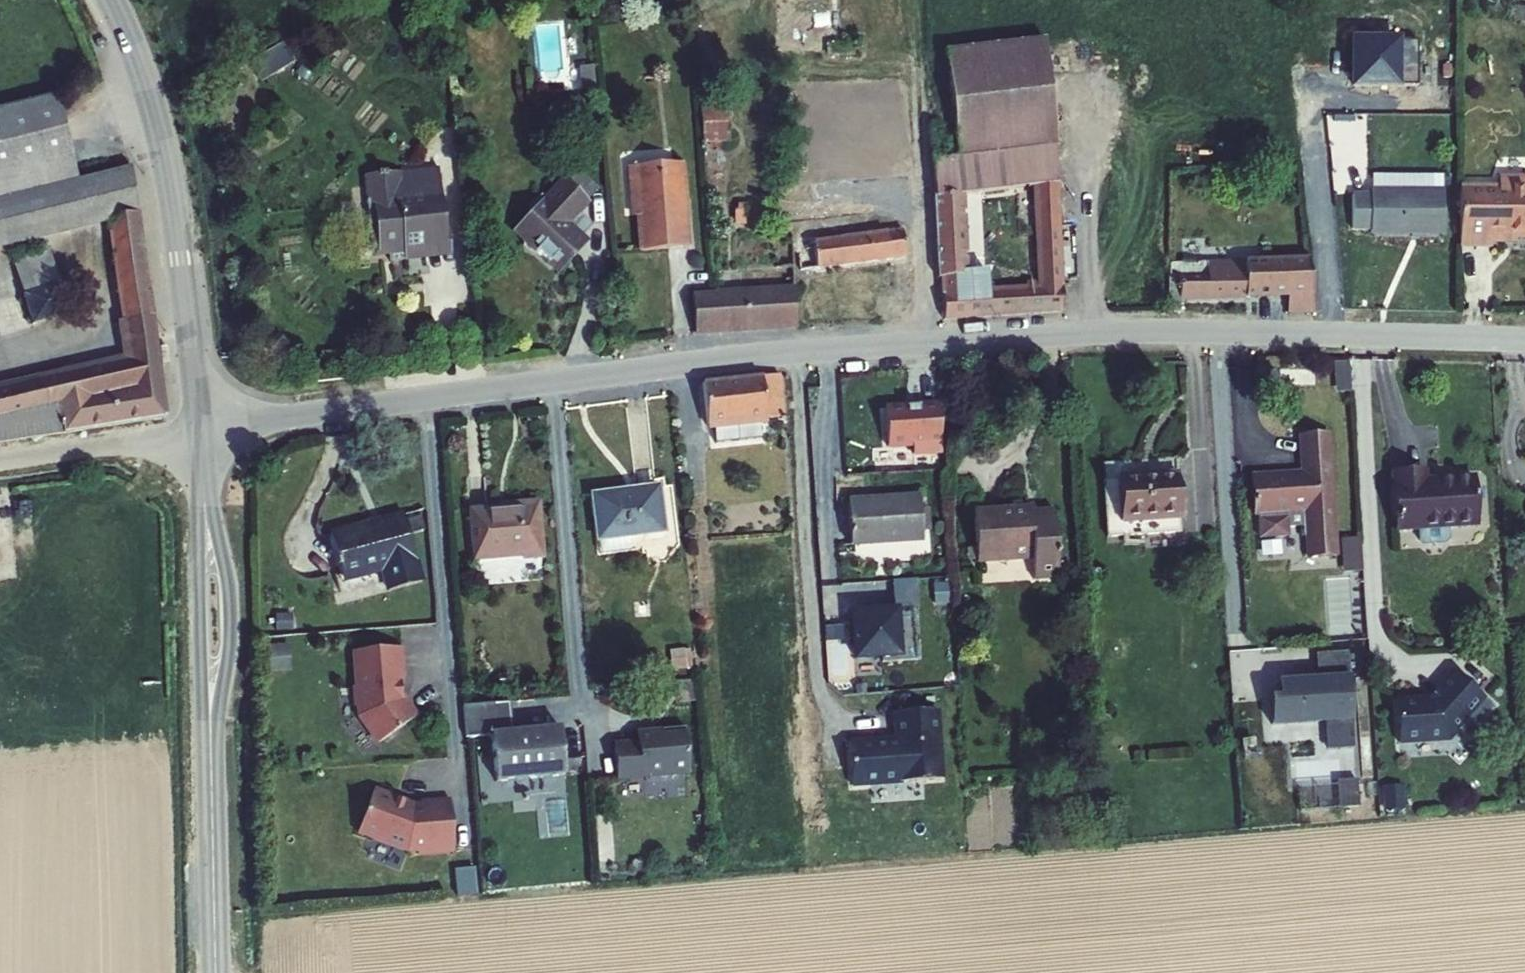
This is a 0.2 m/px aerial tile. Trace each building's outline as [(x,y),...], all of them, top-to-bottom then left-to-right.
[(268,78),(282,90),(308,58),(294,47),(268,78)] [(961,157),(1026,189),(1032,188),(1051,185),(1049,147),(1043,48),(947,54),(953,158),(961,157)] [(138,211),(131,163),(77,178),(55,91),(0,105),(0,247),(107,221),(108,220),(108,217),(138,211)] [(943,317),(968,315),(967,291),(965,291),(960,197),(963,197),(961,157),(953,158),(934,159),(943,317)] [(640,248),(687,245),(681,160),(627,164),(629,188),(635,187),(640,248)] [(1355,173),(1355,188),(1433,190),(1434,175),(1355,173)] [(1458,247),(1490,247),(1490,237),(1524,237),(1524,177),(1497,177),(1497,187),(1458,187),(1458,247)] [(541,201),(536,197),(535,198),(524,215),(524,233),(534,236),(533,249),(555,269),(583,239),(577,234),(588,222),(575,210),(585,199),(563,178),(541,201)] [(443,222),(439,184),(364,191),(366,214),(373,213),(376,241),(384,240),(385,245),(386,252),(404,250),(403,236),(417,234),(416,225),(443,222)] [(1052,191),(1051,185),(1032,188),(1032,193),(1052,191)] [(1354,230),(1354,234),(1400,236),(1401,229),(1414,229),(1413,237),(1431,237),(1433,190),(1355,188),(1355,193),(1337,192),(1336,229),(1354,230)] [(988,314),(1060,309),(1052,191),(1032,193),(1038,282),(1026,283),(1026,288),(986,290),(988,314)] [(732,206),(733,214),(740,214),(740,205),(732,206)] [(107,221),(120,319),(153,314),(139,211),(138,211),(108,217),(108,220),(107,221)] [(373,213),(366,214),(369,247),(385,245),(384,240),(376,241),(373,213)] [(417,234),(403,236),(404,250),(448,246),(446,222),(443,222),(416,225),(417,234)] [(865,262),(902,258),(899,233),(863,237),(865,262)] [(800,268),(865,262),(863,237),(855,237),(799,244),(800,268)] [(11,254),(23,292),(59,281),(46,243),(11,254)] [(1312,259),(1312,291),(1330,290),(1329,254),(1312,254),(1312,259)] [(1286,309),(1286,312),(1311,310),(1312,291),(1312,259),(1309,259),(1284,260),(1285,295),(1286,309)] [(1171,266),(1169,312),(1180,312),(1180,309),(1180,301),(1285,295),(1284,260),(1171,266)] [(21,293),(30,324),(68,311),(59,281),(23,292),(21,293)] [(692,293),(693,333),(792,326),(790,287),(751,289),(714,291),(692,293)] [(967,291),(968,315),(988,314),(986,290),(967,291)] [(153,314),(120,319),(116,320),(122,355),(0,382),(0,443),(165,417),(153,314)] [(1336,358),(1337,387),(1351,387),(1349,357),(1336,358)] [(775,382),(735,387),(739,432),(741,450),(758,448),(757,431),(779,429),(775,382)] [(699,391),(704,435),(710,434),(712,452),(741,450),(739,432),(735,387),(699,391)] [(939,454),(935,406),(882,411),(885,449),(910,447),(910,456),(939,454)] [(1250,486),(1253,526),(1257,526),(1287,524),(1291,524),(1291,515),(1302,514),(1304,545),(1311,545),(1312,565),(1336,563),(1328,442),(1298,444),(1301,488),(1289,489),(1288,483),(1250,486)] [(1172,465),(1108,469),(1112,542),(1176,539),(1172,465)] [(1394,481),(1395,537),(1418,536),(1419,546),(1424,551),(1443,550),(1448,545),(1447,535),(1474,534),(1472,484),(1440,486),(1440,492),(1426,494),(1425,479),(1394,481)] [(593,504),(597,546),(662,540),(658,497),(593,504)] [(411,529),(426,526),(422,508),(407,511),(411,529)] [(476,514),(481,566),(548,559),(544,508),(476,514)] [(974,513),(976,564),(1031,563),(1032,582),(1059,582),(1058,523),(1029,523),(1029,513),(974,513)] [(842,521),(846,562),(920,555),(917,514),(842,521)] [(331,539),(343,581),(384,569),(390,592),(423,583),(405,518),(331,539)] [(1287,524),(1257,526),(1258,546),(1288,544),(1287,524)] [(1362,534),(1342,535),(1344,567),(1363,566),(1362,534)] [(918,610),(916,580),(890,582),(893,612),(913,610),(918,610)] [(917,661),(913,610),(893,612),(893,615),(882,616),(881,612),(852,615),(856,660),(881,658),(882,664),(917,661)] [(405,648),(357,652),(360,687),(355,687),(356,707),(361,707),(362,717),(380,744),(420,717),(408,699),(404,699),(402,679),(407,679),(405,648)] [(1355,750),(1348,653),(1316,655),(1318,681),(1278,684),(1279,700),(1270,701),(1272,726),(1325,722),(1327,752),(1355,750)] [(1428,705),(1396,707),(1399,749),(1448,746),(1458,735),(1466,742),(1493,711),(1453,676),(1428,705)] [(696,703),(694,683),(678,685),(680,704),(696,703)] [(505,735),(503,704),(466,707),(469,739),(497,736),(501,784),(570,779),(567,731),(540,733),(540,737),(520,738),(519,734),(505,735)] [(942,780),(937,711),(894,714),(897,743),(888,744),(885,742),(849,745),(852,787),(942,780)] [(694,775),(689,730),(641,736),(642,745),(618,747),(621,782),(694,775)] [(1297,777),(1336,777),(1337,752),(1297,752),(1297,777)] [(1359,778),(1299,780),(1300,807),(1360,805),(1359,778)] [(1382,785),(1384,809),(1400,808),(1398,784),(1382,785)] [(459,852),(455,801),(425,803),(426,806),(419,807),(400,800),(401,798),(379,790),(362,834),(413,853),(422,852),(423,855),(459,852)]
